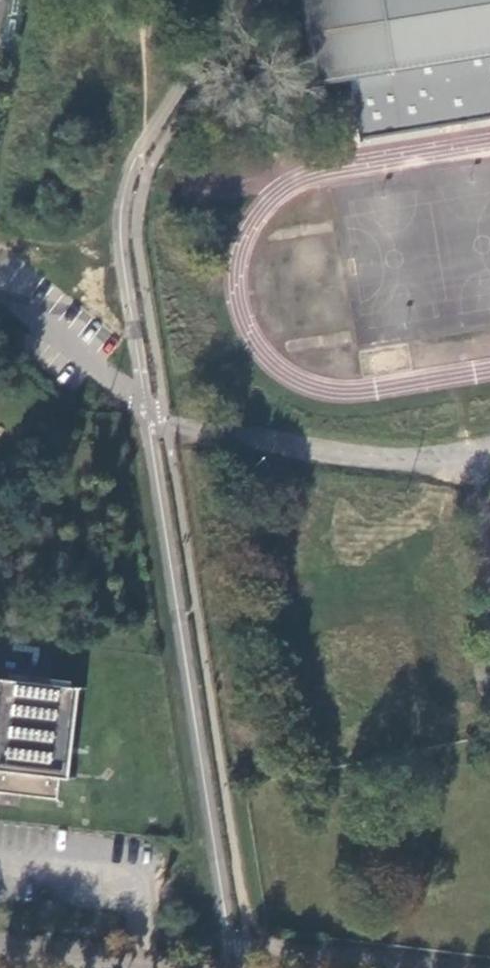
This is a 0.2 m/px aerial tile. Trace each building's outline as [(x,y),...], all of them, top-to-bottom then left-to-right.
[(302,36),(312,89),(349,82),(359,146),(489,124),(489,0),(297,0),(302,36)] [(9,679),(0,678),(0,791),(57,798),(59,778),(77,780),(77,777),(68,776),(78,690),(88,691),(89,688),(27,681),(28,672),(10,670),(9,679)]
